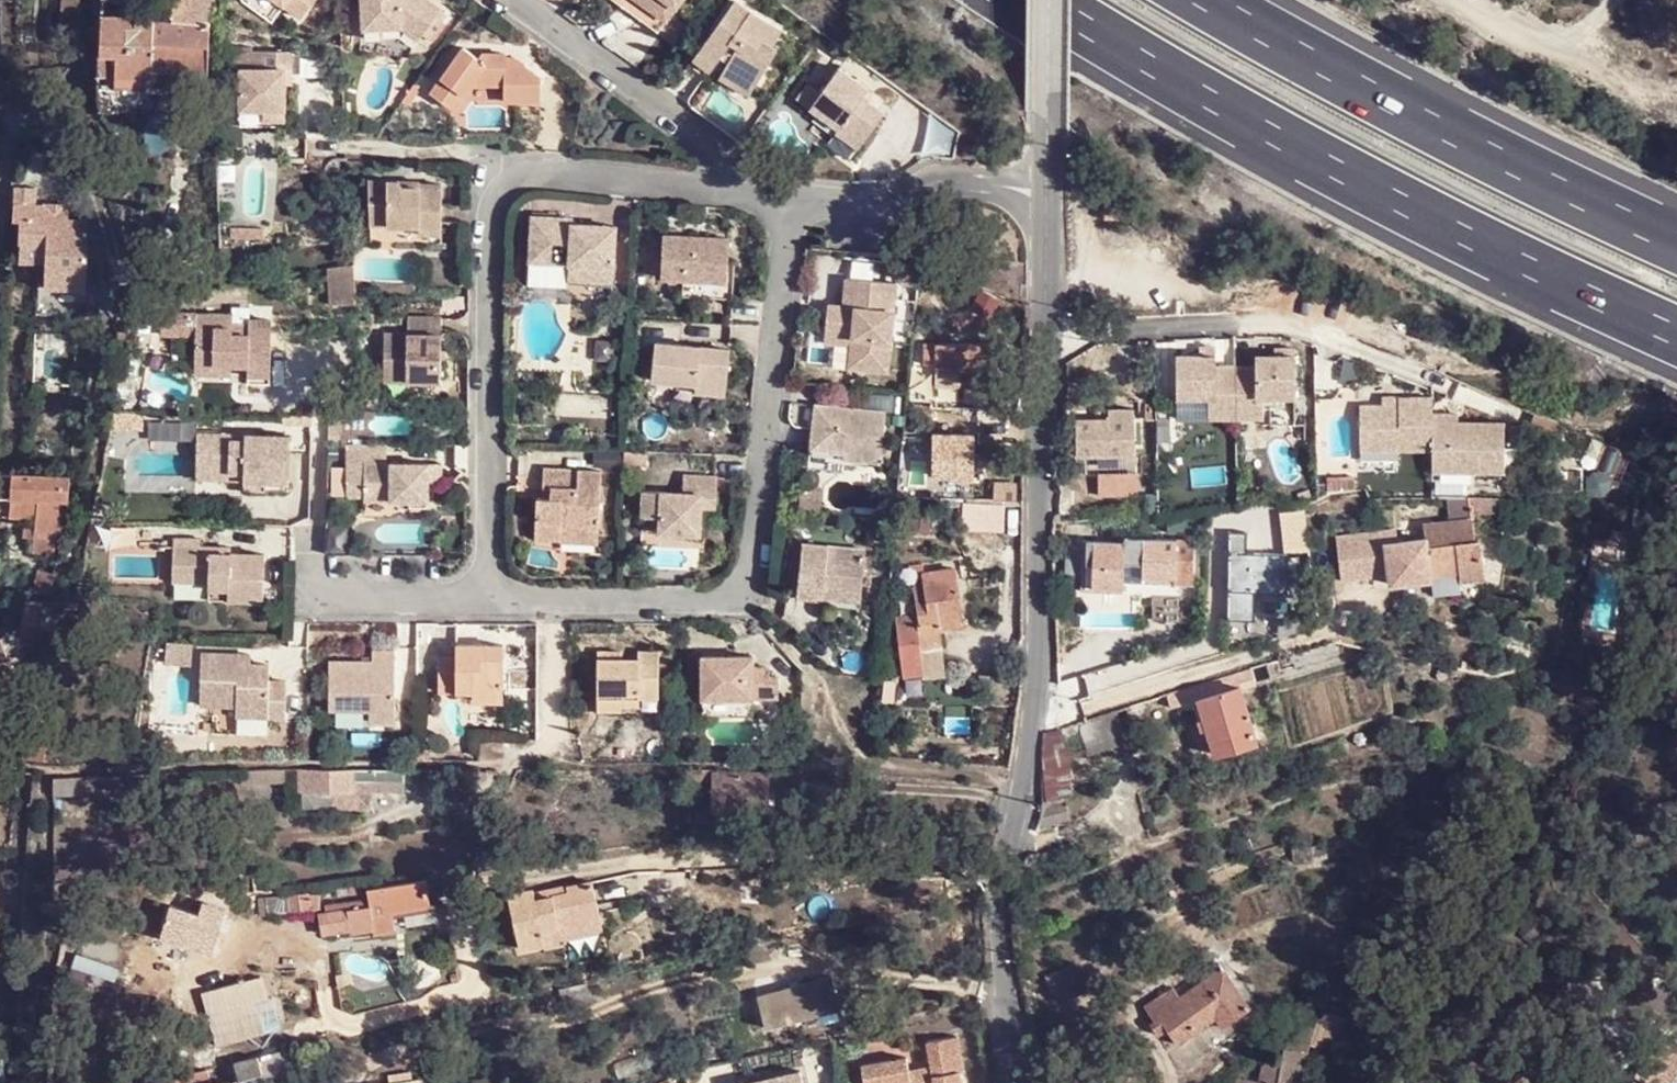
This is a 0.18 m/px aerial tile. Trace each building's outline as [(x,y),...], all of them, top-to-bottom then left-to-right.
[(82,0),(66,0),(66,14),(81,15),(82,0)] [(210,12),(199,9),(199,0),(172,0),(171,21),(171,22),(210,26),(210,12)] [(271,18),(282,1),(281,0),(242,0),(271,18)] [(306,10),(311,0),(289,0),(306,10)] [(443,21),(414,0),(358,0),(358,53),(382,55),(382,36),(396,36),(417,52),(443,21)] [(670,0),(604,0),(595,13),(648,52),(680,7),(670,0)] [(731,5),(712,31),(766,70),(773,60),(761,50),(772,34),(731,5)] [(150,73),(153,20),(152,14),(101,15),(99,54),(114,56),(116,82),(148,83),(157,77),(155,77),(150,73)] [(208,75),(210,26),(171,22),(171,21),(153,20),(150,73),(155,77),(157,77),(208,75)] [(766,70),(712,31),(684,68),(696,79),(720,49),(728,57),(714,77),(745,100),(766,70)] [(246,107),(269,111),(284,115),(288,103),(292,89),(298,92),(304,74),(268,57),(270,53),(253,45),(249,66),(254,67),(246,107)] [(455,111),(460,111),(467,94),(499,96),(500,107),(546,104),(542,79),(537,74),(532,72),(517,70),(512,61),(476,64),(463,58),(435,107),(452,116),(455,111)] [(738,110),(745,100),(714,77),(707,86),(738,110)] [(828,80),(811,104),(846,129),(857,146),(871,129),(854,116),(860,104),(828,80)] [(288,103),(294,105),(298,92),(292,89),(288,103)] [(467,94),(460,111),(500,107),(499,96),(467,94)] [(846,129),(811,104),(810,105),(799,97),(785,113),(828,146),(847,159),(857,146),(846,129)] [(284,115),(269,111),(267,123),(281,126),(284,115)] [(837,171),(847,159),(828,146),(820,158),(837,171)] [(46,291),(83,292),(86,223),(66,221),(67,205),(43,203),(43,208),(33,208),(34,188),(16,188),(12,218),(19,220),(17,263),(46,264),(46,291)] [(414,246),(440,247),(441,208),(428,207),(427,204),(374,204),(374,245),(414,246)] [(615,286),(616,245),(599,243),(598,234),(572,233),(572,229),(534,228),(534,269),(571,271),(571,283),(615,286)] [(599,243),(616,245),(616,236),(598,234),(599,243)] [(684,283),(728,282),(731,242),(664,238),(660,280),(684,283)] [(440,261),(440,247),(414,246),(413,259),(440,261)] [(352,256),(328,261),(329,299),(354,298),(352,256)] [(571,271),(534,269),(534,289),(568,292),(588,302),(596,304),(606,302),(614,293),(615,286),(571,283),(571,271)] [(870,338),(867,369),(886,370),(895,284),(850,278),(846,303),(829,302),(826,333),(870,338)] [(737,283),(728,282),(684,283),(683,301),(736,302),(737,283)] [(183,317),(188,366),(223,363),(223,357),(239,355),(240,371),(263,369),(257,314),(236,316),(234,298),(216,299),(218,313),(183,317)] [(870,338),(826,333),(824,346),(847,351),(846,367),(867,369),(870,338)] [(383,403),(442,405),(444,340),(415,340),(414,361),(385,361),(383,403)] [(962,371),(993,373),(996,348),(993,346),(933,342),(930,369),(962,371)] [(728,405),(731,358),(658,351),(654,386),(690,392),(694,400),(728,405)] [(143,360),(128,355),(121,399),(134,402),(143,360)] [(1221,359),(1182,359),(1182,400),(1213,400),(1213,422),(1268,422),(1268,400),(1302,400),(1302,359),(1263,358),(1263,371),(1222,371),(1221,359)] [(223,363),(188,366),(189,377),(224,373),(223,363)] [(263,369),(240,371),(241,379),(263,377),(263,369)] [(994,398),(993,373),(962,371),(960,396),(994,398)] [(1391,410),(1368,411),(1371,455),(1442,451),(1444,473),(1475,471),(1516,469),(1513,420),(1441,424),(1440,399),(1407,401),(1407,409),(1391,410)] [(1407,401),(1391,402),(1391,410),(1407,409),(1407,401)] [(1109,418),(1077,420),(1078,445),(1081,445),(1081,463),(1142,463),(1140,403),(1109,403),(1109,418)] [(841,460),(885,466),(889,418),(817,409),(809,469),(839,474),(841,460)] [(139,444),(139,422),(113,424),(109,446),(139,444)] [(230,491),(257,490),(257,478),(284,477),(284,430),(196,431),(195,478),(229,479),(230,491)] [(363,490),(426,491),(427,471),(438,471),(438,455),(364,452),(363,490)] [(1475,471),(1444,473),(1444,480),(1475,479),(1475,471)] [(717,512),(719,477),(693,474),(691,492),(646,491),(646,521),(667,523),(667,539),(703,542),(704,511),(717,512)] [(0,475),(0,521),(34,523),(33,534),(60,536),(63,511),(67,511),(68,478),(0,475)] [(565,534),(602,536),(604,477),(539,475),(539,492),(557,494),(557,505),(533,502),(532,546),(566,548),(565,534)] [(257,478),(257,490),(284,489),(284,477),(257,478)] [(1463,512),(1492,509),(1491,494),(1443,496),(1446,519),(1419,521),(1421,535),(1393,538),(1392,526),(1360,529),(1362,542),(1359,542),(1362,572),(1379,571),(1381,581),(1421,576),(1421,573),(1451,569),(1452,578),(1473,576),(1469,538),(1466,538),(1463,512)] [(1362,542),(1360,529),(1327,533),(1331,576),(1362,572),(1359,542),(1362,542)] [(602,550),(602,536),(565,534),(566,548),(602,550)] [(222,590),(260,594),(263,549),(228,547),(227,539),(175,537),(173,567),(207,569),(204,581),(222,584),(222,590)] [(1128,537),(1084,538),(1083,583),(1129,584),(1128,565),(1128,537)] [(1128,537),(1128,565),(1146,566),(1146,581),(1175,579),(1175,585),(1196,586),(1197,538),(1128,537)] [(797,599),(833,603),(834,583),(863,585),(868,550),(804,542),(797,599)] [(942,628),(963,623),(951,561),(919,567),(926,602),(913,606),(914,623),(895,628),(901,676),(921,673),(919,649),(943,646),(942,628)] [(48,595),(49,572),(34,572),(32,572),(31,594),(48,595)] [(168,582),(169,597),(203,595),(202,580),(168,582)] [(834,583),(833,603),(860,606),(863,585),(834,583)] [(37,627),(48,629),(53,606),(42,603),(37,627)] [(468,700),(497,700),(496,638),(456,637),(454,651),(437,651),(436,687),(468,688),(468,700)] [(365,703),(365,717),(392,718),(393,647),(370,646),(369,652),(328,653),(327,702),(365,703)] [(262,660),(248,660),(231,659),(232,649),(197,647),(196,697),(232,701),(232,707),(284,710),(285,674),(261,673),(262,660)] [(231,659),(248,660),(249,649),(232,649),(231,659)] [(590,661),(616,662),(617,651),(590,651),(590,661)] [(628,690),(654,692),(655,653),(636,652),(635,664),(616,662),(590,661),(589,701),(615,703),(615,697),(628,698),(628,690)] [(702,718),(753,719),(754,701),(778,704),(780,683),(768,682),(769,669),(752,668),(751,658),(702,656),(702,718)] [(1249,668),(1254,683),(1271,678),(1266,662),(1249,668)] [(1249,668),(1167,694),(1174,710),(1197,702),(1195,699),(1238,684),(1239,688),(1254,683),(1249,668)] [(1252,726),(1239,688),(1238,684),(1195,699),(1197,702),(1211,740),(1252,726)] [(654,710),(654,692),(628,690),(628,698),(615,697),(615,703),(589,701),(589,715),(632,718),(632,710),(654,710)] [(326,716),(365,717),(365,703),(327,702),(326,716)] [(1067,726),(1040,734),(1038,760),(1073,750),(1067,726)] [(1131,730),(1091,742),(1094,755),(1136,741),(1131,730)] [(26,766),(31,766),(44,768),(47,739),(28,738),(26,766)] [(1073,750),(1038,760),(1035,788),(1077,776),(1073,750)] [(253,769),(241,768),(239,783),(252,784),(253,769)] [(403,770),(301,768),(301,800),(366,798),(367,789),(401,788),(403,770)] [(715,783),(715,774),(714,770),(687,771),(686,782),(715,783)] [(768,811),(768,775),(715,774),(715,783),(714,811),(768,811)] [(80,796),(79,776),(53,778),(54,797),(80,796)] [(1077,776),(1035,788),(1036,807),(1081,792),(1077,776)] [(1036,807),(1032,833),(1081,828),(1081,792),(1036,807)] [(326,914),(317,915),(320,935),(348,930),(349,934),(371,931),(372,936),(431,924),(426,883),(367,894),(368,901),(324,907),(326,914)] [(532,889),(507,894),(516,948),(540,944),(540,948),(560,945),(557,928),(598,922),(592,885),(567,890),(568,895),(534,900),(533,895),(532,889)] [(567,890),(533,895),(534,900),(568,895),(567,890)] [(285,900),(287,916),(315,912),(313,897),(285,900)] [(598,922),(557,928),(560,945),(600,938),(598,922)] [(1150,1010),(1158,1022),(1176,1043),(1215,1014),(1220,1020),(1247,1002),(1218,963),(1183,989),(1176,990),(1157,1003),(1150,1010)] [(259,977),(200,994),(215,1046),(280,1028),(270,998),(265,999),(259,977)] [(837,978),(763,998),(771,1030),(845,1010),(837,978)] [(1169,981),(1151,993),(1157,1003),(1176,990),(1169,981)] [(1145,1032),(1158,1022),(1150,1010),(1157,1003),(1151,993),(1149,992),(1128,1006),(1145,1032)] [(1319,1006),(1313,1011),(1311,1018),(1304,1016),(1283,1031),(1280,1054),(1267,1052),(1261,1057),(1259,1074),(1242,1071),(1240,1082),(1301,1082),(1308,1037),(1326,1040),(1338,1032),(1341,1010),(1319,1006)] [(954,1069),(964,1069),(957,1034),(926,1039),(929,1065),(908,1070),(906,1057),(860,1063),(864,1082),(956,1082),(954,1069)] [(285,1048),(258,1055),(262,1075),(264,1082),(283,1082),(293,1080),(285,1048)] [(262,1075),(258,1055),(235,1062),(240,1081),(262,1075)] [(1663,1076),(1669,1082),(1676,1082),(1676,1063),(1663,1076)] [(803,1067),(787,1071),(789,1080),(805,1076),(803,1067)] [(738,1082),(807,1082),(805,1076),(789,1080),(787,1071),(787,1069),(753,1077),(754,1078),(738,1082)] [(187,1075),(160,1082),(204,1082),(201,1071),(187,1075)]
